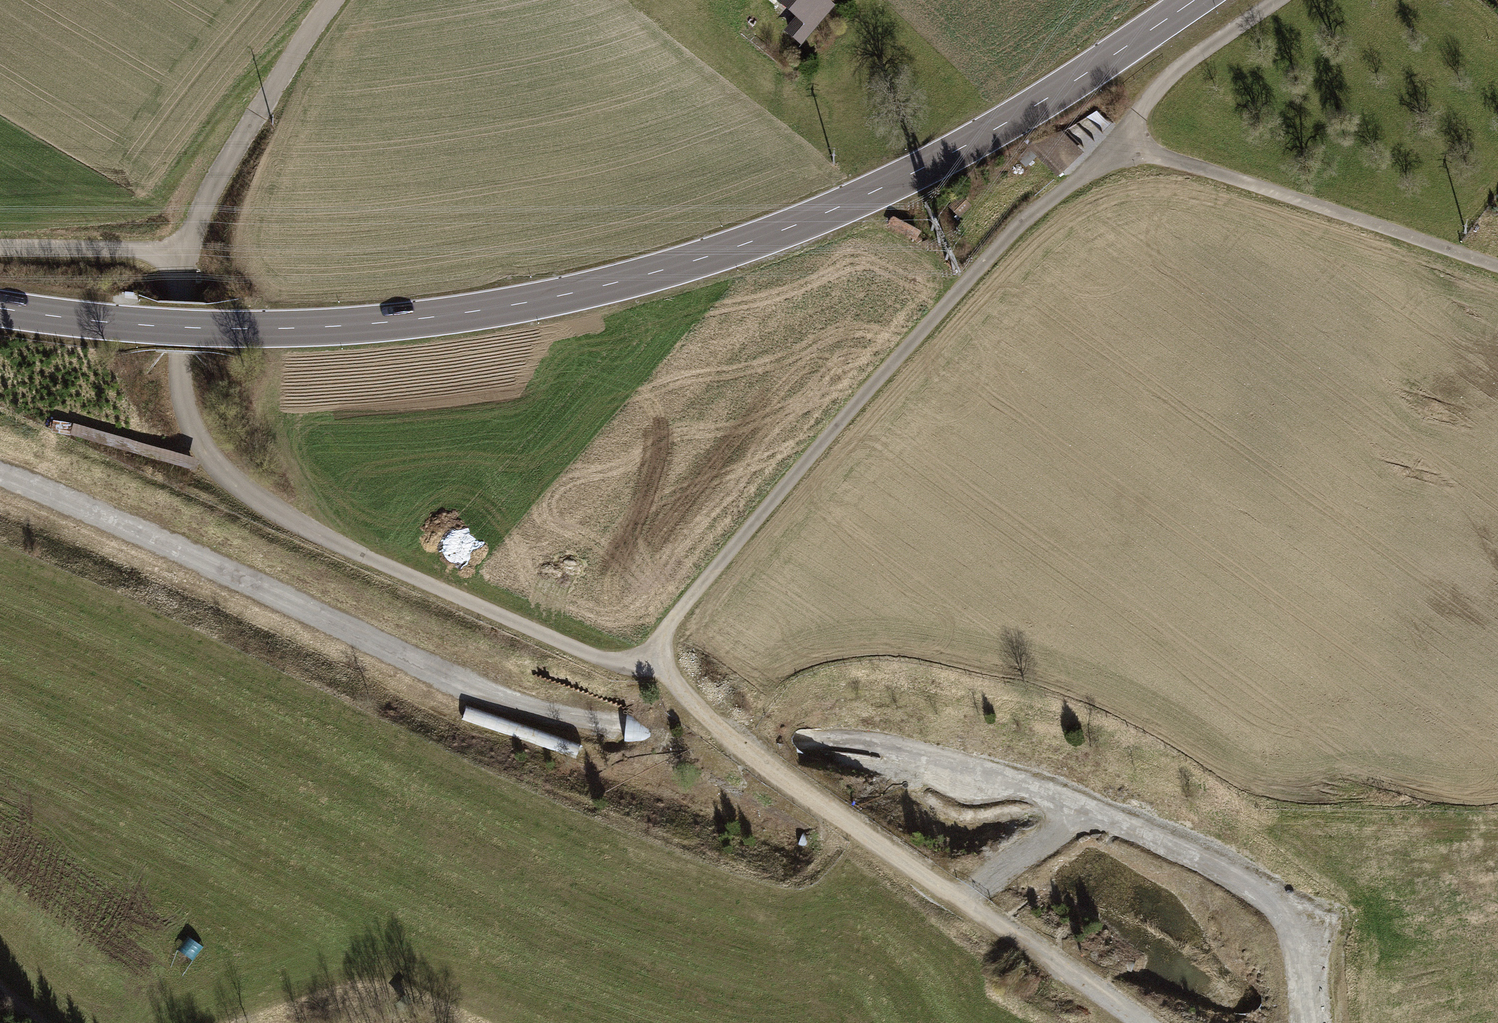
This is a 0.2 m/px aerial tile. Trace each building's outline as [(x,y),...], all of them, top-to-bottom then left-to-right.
[(826,0),(769,0),(795,21),(786,32),(806,48),(838,10),(826,0)]
